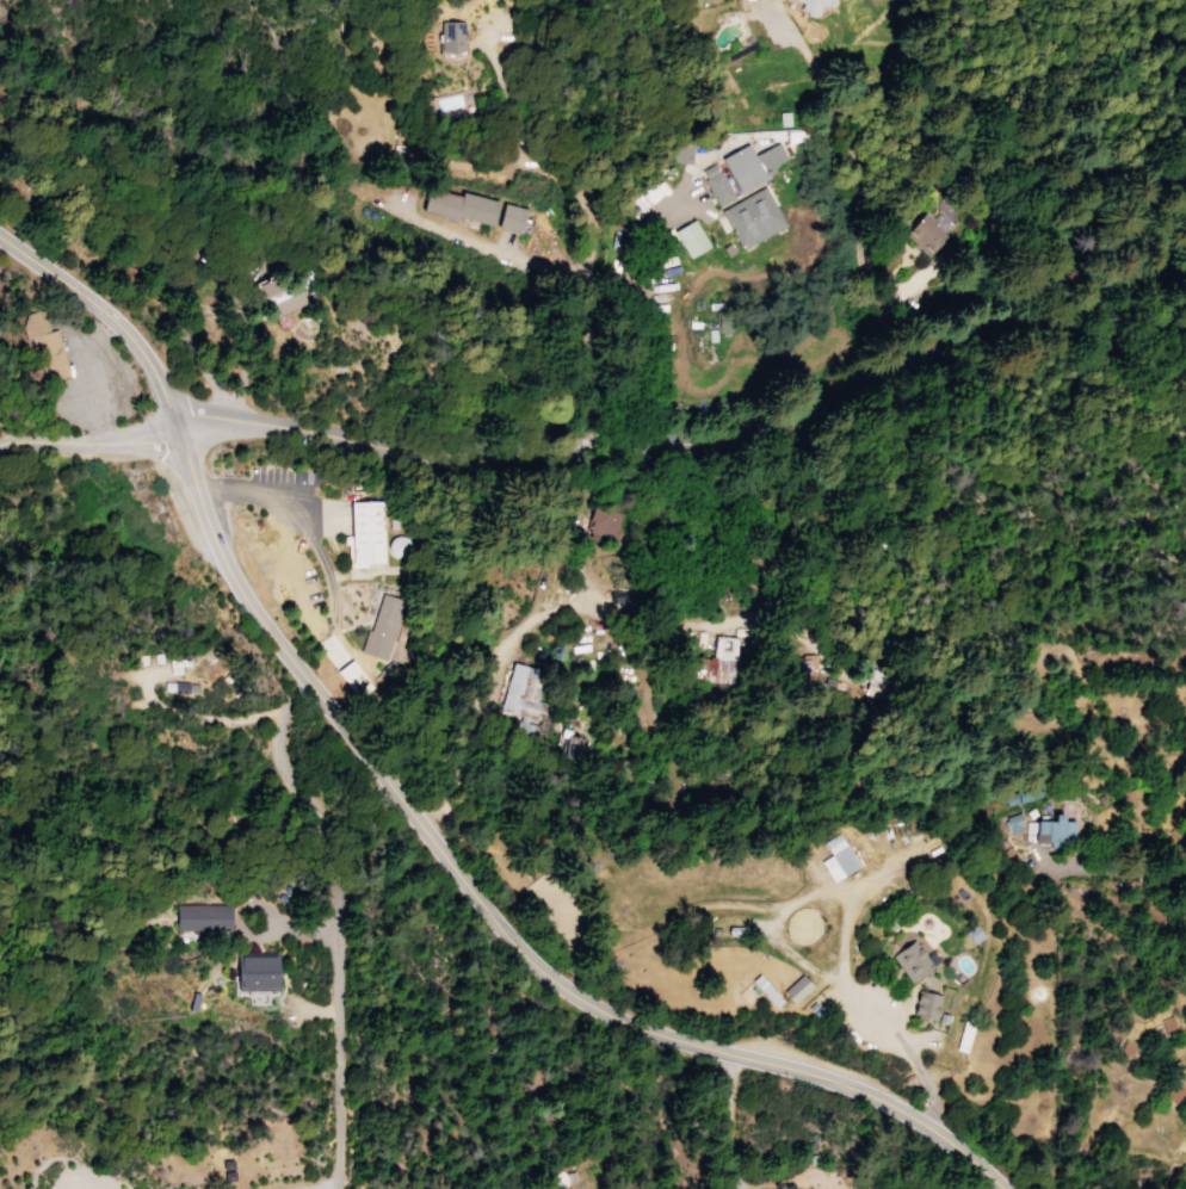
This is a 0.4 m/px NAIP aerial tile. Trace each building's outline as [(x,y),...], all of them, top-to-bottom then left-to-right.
[(801,11),(804,0),(844,0),(840,13),(824,8),(822,18),(801,11)] [(441,23),(445,54),(472,51),(469,20),(441,23)] [(723,157),(743,192),(792,162),(779,142),(759,154),(750,141),(723,157)] [(688,151),(673,149),(671,163),(687,165),(688,151)] [(705,179),(746,249),(789,225),(766,185),(741,199),(723,168),(705,179)] [(656,187),(645,191),(649,203),(661,199),(656,187)] [(433,188),(427,210),(527,235),(533,209),(465,192),(463,196),(433,188)] [(672,231),(685,260),(706,250),(693,221),(672,231)] [(264,278),(301,262),(317,301),(280,316),(264,278)] [(292,306),(287,294),(253,308),(258,320),(292,306)] [(45,309),(52,332),(58,329),(73,376),(38,385),(23,329),(27,314),(45,309)] [(356,502),(388,500),(390,565),(358,566),(356,502)] [(412,553),(414,550),(415,546),(414,543),(413,539),(410,537),(407,535),(403,534),(400,535),(396,537),(394,540),(393,543),(393,547),(394,550),(395,553),(399,556),(402,557),(406,557),(409,556),(412,553)] [(379,589),(403,597),(382,658),(358,650),(379,589)] [(679,653),(678,671),(729,675),(732,639),(713,637),(712,656),(679,653)] [(336,670),(354,658),(373,685),(356,696),(336,670)] [(498,709),(543,718),(548,692),(532,689),(536,671),(507,665),(498,709)] [(183,681),(183,694),(208,693),(208,681),(183,681)] [(1001,819),(1006,837),(1020,833),(1015,816),(1001,819)] [(1040,817),(1039,846),(1080,847),(1081,818),(1040,817)] [(819,844),(826,858),(817,863),(828,883),(855,869),(837,834),(819,844)] [(230,906),(174,906),(174,933),(230,933),(230,906)] [(895,956),(914,984),(937,968),(916,941),(895,956)] [(277,955),(236,955),(236,993),(278,993),(277,955)] [(810,988),(798,976),(779,994),(791,1006),(810,988)] [(777,1003),(764,988),(758,993),(772,1008),(777,1003)] [(915,1017),(939,1022),(945,995),(921,990),(915,1017)] [(1181,1116),(1185,1112),(1185,1090),(1179,1082),(1164,1093),(1181,1116)]
